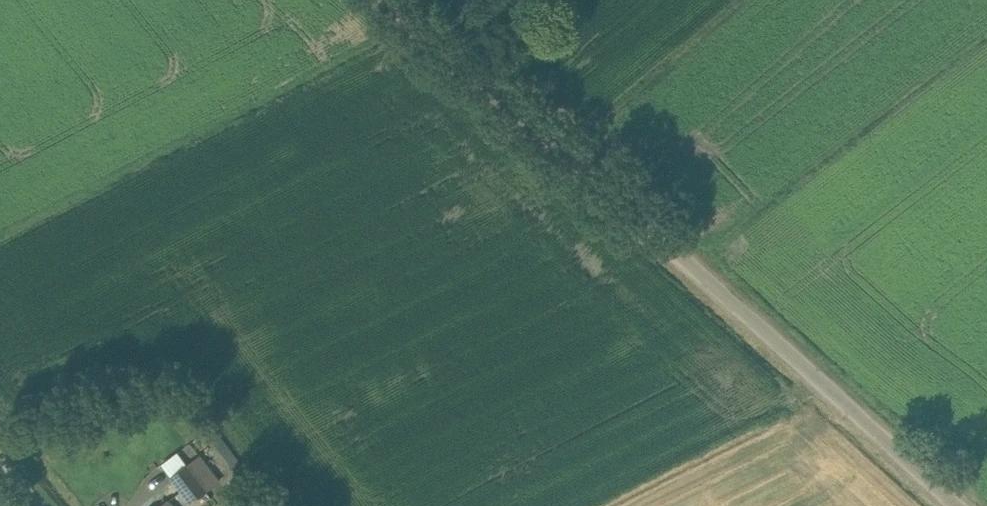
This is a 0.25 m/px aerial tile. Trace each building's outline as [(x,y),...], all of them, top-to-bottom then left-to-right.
[(221,481),(202,455),(173,476),(192,502),(221,481)]
